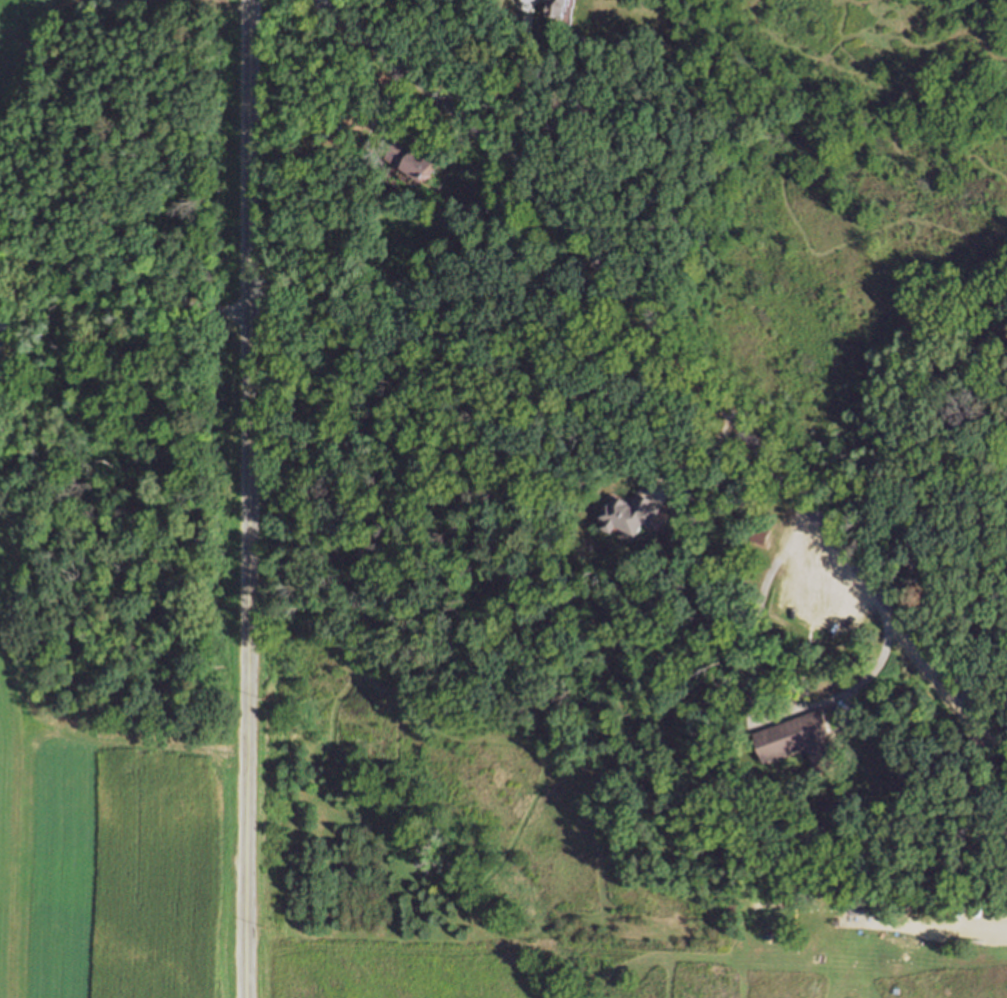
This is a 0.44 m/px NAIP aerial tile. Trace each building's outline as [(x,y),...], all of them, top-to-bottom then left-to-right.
[(548,14),(548,0),(572,0),(572,5),(566,4),(565,15),(548,14)] [(387,157),(402,136),(439,161),(425,183),(387,157)] [(658,501),(664,505),(653,528),(648,525),(639,536),(626,529),(621,536),(599,520),(615,493),(631,502),(637,490),(658,501)] [(755,521),(772,527),(769,545),(751,540),(755,521)] [(822,708),(842,764),(816,773),(807,747),(764,762),(754,733),(822,708)] [(887,907),(877,913),(874,909),(884,903),(887,907)]
